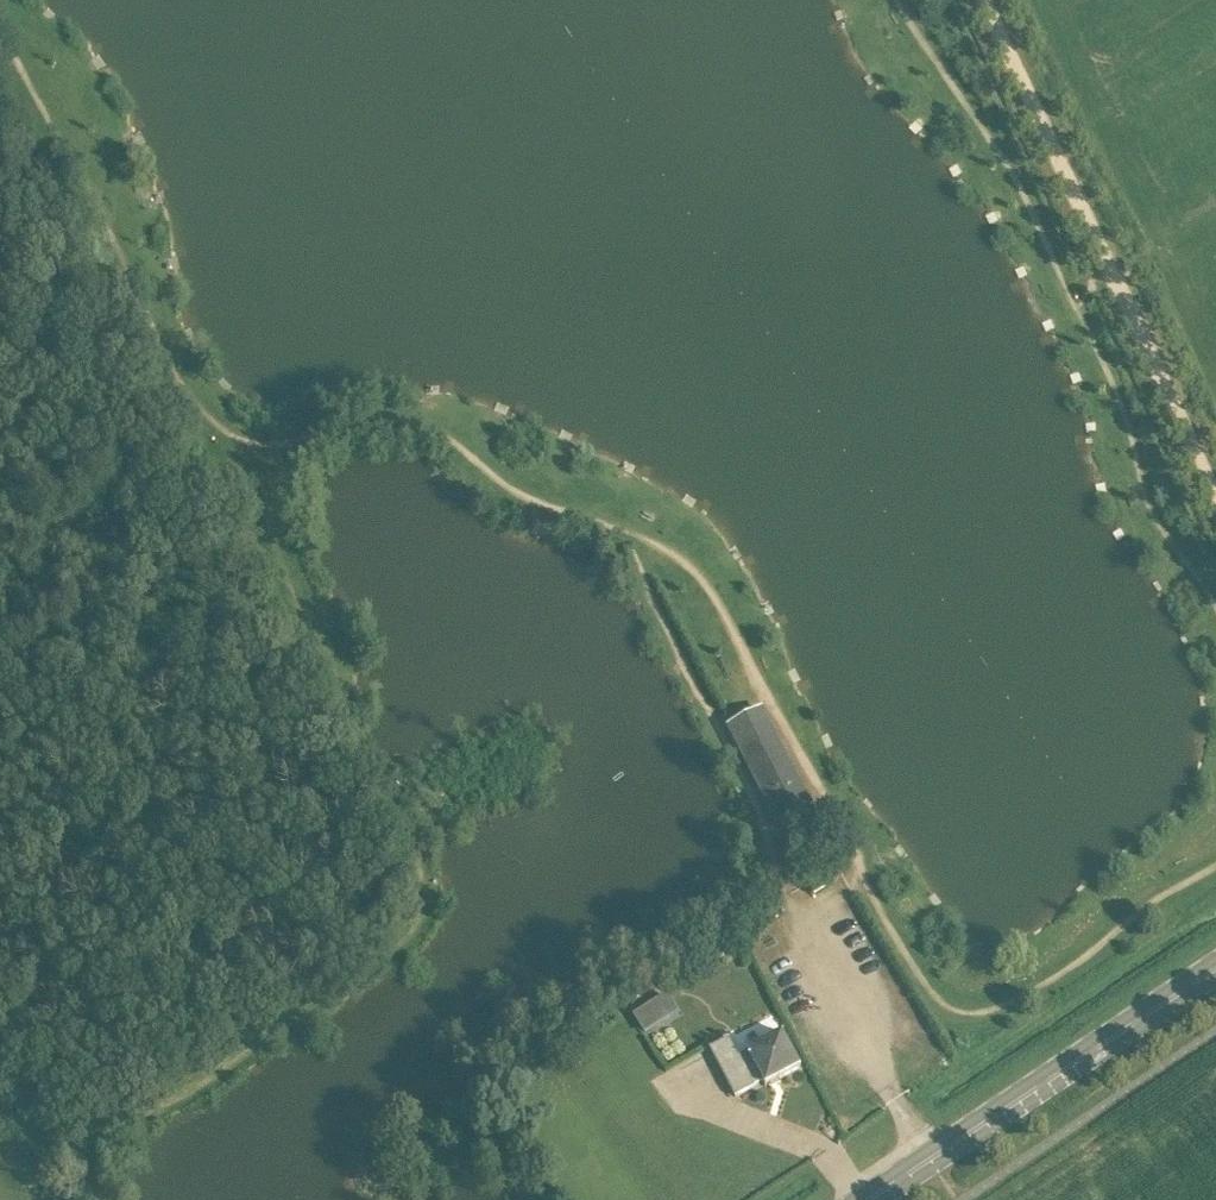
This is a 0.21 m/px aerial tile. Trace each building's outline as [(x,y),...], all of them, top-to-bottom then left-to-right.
[(772,822),(806,805),(767,726),(733,743),(772,822)] [(670,1015),(660,997),(648,1004),(658,1022),(670,1015)] [(801,1067),(782,1032),(747,1051),(748,1052),(739,1056),(729,1038),(710,1047),(736,1096),(755,1086),(755,1085),(763,1081),(766,1086),(801,1067)]
